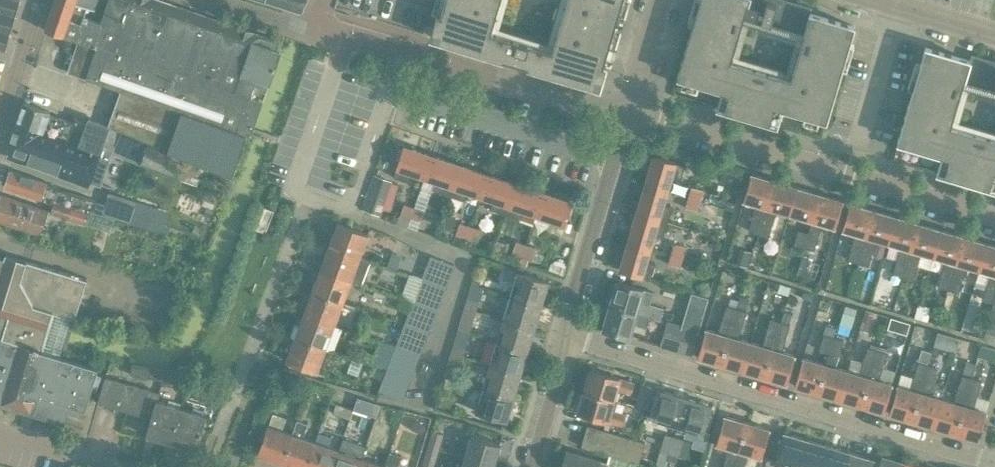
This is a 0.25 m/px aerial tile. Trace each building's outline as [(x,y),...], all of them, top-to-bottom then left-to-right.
[(19,0),(0,0),(0,47),(4,48),(19,0)] [(99,22),(107,0),(54,0),(44,29),(76,39),(77,37),(92,42),(99,22)] [(92,42),(97,44),(98,43),(230,88),(233,79),(246,40),(132,0),(107,0),(99,22),(92,42)] [(444,1),(442,0),(440,0),(437,12),(432,27),(430,36),(599,86),(625,0),(565,0),(551,47),(489,29),(498,0),(444,0),(444,1)] [(677,77),(722,90),(716,107),(776,125),(781,107),(826,120),(854,26),(809,13),(809,14),(776,4),(776,3),(767,0),(766,1),(761,0),(700,0),(677,77)] [(119,90),(244,133),(248,134),(259,100),(129,55),(129,56),(97,45),(97,44),(92,42),(77,37),(76,39),(77,40),(66,72),(119,90)] [(233,79),(264,91),(279,50),(251,41),(246,40),(233,79)] [(936,172),(994,189),(994,137),(950,124),(957,102),(964,80),(994,89),(994,69),(969,61),(970,60),(925,47),(897,142),(941,155),(936,172)] [(428,91),(438,94),(443,79),(432,76),(428,91)] [(264,91),(233,79),(230,88),(262,99),(264,91)] [(229,174),(244,133),(119,90),(107,124),(203,164),(229,174)] [(14,121),(78,144),(86,122),(75,119),(74,123),(48,114),(49,111),(21,101),(14,121)] [(86,122),(78,144),(111,156),(120,131),(87,119),(86,122)] [(78,144),(14,121),(1,155),(20,162),(20,161),(38,167),(46,146),(70,155),(74,157),(73,161),(87,166),(83,177),(101,183),(111,156),(78,144)] [(195,185),(203,165),(121,132),(113,152),(195,185)] [(283,135),(279,147),(288,149),(291,138),(283,135)] [(46,146),(38,167),(99,190),(101,183),(83,177),(87,166),(73,161),(74,157),(70,155),(46,146)] [(424,177),(431,156),(403,146),(396,167),(393,177),(408,182),(411,172),(424,177)] [(431,156),(424,177),(438,181),(435,191),(449,196),(459,165),(431,156)] [(645,185),(667,191),(671,176),(680,179),(684,165),(654,156),(645,185)] [(480,195),(487,174),(459,165),(449,196),(464,201),(467,191),(480,195)] [(91,212),(94,200),(54,188),(54,184),(6,170),(2,185),(50,201),(50,200),(54,201),(50,213),(84,224),(84,222),(109,231),(112,220),(91,212)] [(362,209),(379,215),(391,180),(374,174),(362,209)] [(487,174),(480,195),(494,200),(491,209),(505,213),(515,183),(487,174)] [(759,234),(775,181),(751,174),(743,201),(756,205),(748,231),(759,234)] [(789,215),(797,188),(775,181),(759,234),(768,236),(776,211),(789,215)] [(515,183),(505,213),(519,218),(522,209),(536,214),(543,192),(515,183)] [(667,191),(645,185),(637,213),(667,222),(672,207),(663,205),(667,191)] [(687,197),(700,201),(703,190),(691,186),(687,197)] [(797,188),(789,215),(811,221),(820,195),(797,188)] [(174,211),(207,225),(215,204),(182,191),(174,211)] [(543,192),(536,214),(533,222),(548,227),(551,219),(564,223),(571,202),(543,192)] [(38,232),(46,209),(0,193),(0,220),(38,232)] [(94,200),(91,212),(168,236),(171,227),(165,225),(169,213),(105,193),(102,203),(94,200)] [(711,193),(709,201),(723,204),(725,196),(711,193)] [(811,221),(808,232),(804,247),(814,250),(821,224),(835,228),(843,201),(820,195),(811,221)] [(700,201),(687,197),(684,208),(696,212),(700,201)] [(410,219),(414,207),(404,204),(400,216),(410,219)] [(858,263),(874,210),(850,204),(842,230),(855,234),(847,260),(858,263)] [(414,207),(410,219),(420,222),(424,210),(414,207)] [(874,210),(858,263),(868,266),(872,251),(875,240),(888,244),(896,217),(874,210)] [(628,241),(650,247),(654,234),(663,236),(667,222),(637,213),(628,241)] [(896,217),(888,244),(900,248),(893,273),(903,276),(918,224),(896,217)] [(336,222),(328,245),(358,257),(367,234),(336,222)] [(466,237),(470,225),(459,222),(455,234),(466,237)] [(933,257),(941,231),(918,224),(903,276),(913,279),(917,265),(916,264),(919,253),(933,257)] [(470,225),(466,237),(476,241),(480,229),(470,225)] [(804,247),(808,232),(798,229),(794,244),(804,247)] [(941,231),(933,257),(945,261),(938,286),(948,289),(964,237),(941,231)] [(964,237),(948,289),(958,292),(965,267),(978,271),(986,244),(964,237)] [(492,253),(505,257),(509,244),(496,240),(492,253)] [(522,256),(525,245),(515,241),(511,253),(522,256)] [(628,241),(620,270),(641,276),(642,275),(650,278),(654,264),(646,261),(650,247),(628,241)] [(670,254),(683,259),(692,262),(696,249),(674,242),(670,254)] [(978,271),(990,275),(983,300),(993,303),(994,296),(994,247),(986,244),(978,271)] [(328,245),(320,268),(350,279),(361,283),(369,261),(358,257),(328,245)] [(525,245),(522,256),(532,260),(536,248),(525,245)] [(392,252),(386,267),(396,271),(402,256),(392,252)] [(683,259),(670,254),(667,263),(680,267),(683,259)] [(62,423),(68,403),(84,408),(97,367),(59,355),(70,317),(75,318),(87,278),(5,255),(4,259),(0,258),(0,404),(62,423)] [(421,277),(445,286),(453,264),(430,255),(421,277)] [(548,269),(563,274),(565,267),(551,262),(548,269)] [(311,290),(341,302),(350,279),(320,268),(311,290)] [(506,269),(504,279),(514,282),(510,296),(541,305),(548,281),(517,272),(506,269)] [(413,300),(436,309),(445,286),(421,277),(413,300)] [(616,281),(609,305),(647,316),(659,320),(663,307),(650,304),(654,292),(643,289),(616,281)] [(471,284),(466,300),(478,303),(483,287),(471,284)] [(303,313),(333,324),(341,302),(311,290),(303,313)] [(503,319),(534,328),(541,305),(510,296),(503,319)] [(404,322),(427,331),(436,309),(413,300),(404,322)] [(478,303),(466,300),(462,315),(474,319),(478,303)] [(684,328),(678,351),(691,355),(700,325),(705,307),(688,302),(681,327),(684,328)] [(844,304),(842,313),(855,317),(857,308),(844,304)] [(918,304),(915,317),(927,320),(930,307),(918,304)] [(644,326),(647,316),(609,305),(602,329),(629,337),(633,323),(644,326)] [(706,329),(697,356),(720,363),(736,309),(726,306),(722,319),(719,331),(706,328),(706,329)] [(742,370),(750,342),(737,338),(745,311),(736,309),(720,363),(742,370)] [(864,312),(859,329),(868,331),(873,315),(864,312)] [(294,336),(325,347),(333,324),(303,313),(294,336)] [(457,330),(469,334),(474,319),(462,315),(457,330)] [(496,342),(527,351),(534,328),(503,319),(494,316),(491,328),(499,330),(496,342)] [(889,316),(885,328),(906,334),(910,323),(889,316)] [(976,318),(973,328),(981,331),(984,321),(976,318)] [(763,376),(780,322),(770,319),(762,346),(750,342),(742,370),(763,376)] [(395,344),(418,354),(427,331),(404,322),(395,344)] [(660,345),(677,351),(684,328),(667,322),(660,345)] [(780,322),(763,376),(786,383),(794,355),(781,351),(789,325),(780,322)] [(983,338),(994,342),(994,329),(986,326),(983,338)] [(469,334),(457,330),(453,346),(464,349),(469,334)] [(938,331),(934,345),(956,351),(960,338),(938,331)] [(817,392),(833,337),(823,334),(818,349),(828,353),(824,365),(803,358),(794,385),(817,392)] [(325,347),(294,336),(286,359),(316,370),(325,347)] [(833,337),(817,392),(839,399),(847,371),(834,367),(842,340),(833,337)] [(877,350),(872,365),(882,369),(891,340),(881,337),(877,350)] [(527,351),(496,342),(489,365),(521,374),(527,351)] [(418,354),(395,344),(386,367),(410,376),(418,354)] [(464,349),(453,346),(448,361),(460,365),(464,349)] [(982,346),(979,355),(994,360),(994,350),(982,346)] [(872,365),(877,350),(868,347),(863,362),(872,365)] [(363,361),(353,357),(347,371),(358,375),(363,361)] [(455,380),(460,365),(448,361),(444,377),(455,380)] [(847,371),(839,399),(860,405),(872,365),(863,362),(859,375),(847,371)] [(923,380),(928,365),(918,362),(913,377),(923,380)] [(131,364),(130,374),(163,380),(165,370),(131,364)] [(482,388),(514,397),(521,374),(489,365),(482,388)] [(872,365),(860,405),(883,412),(891,384),(878,381),(882,369),(872,365)] [(933,427),(941,399),(945,386),(933,382),(938,368),(928,365),(923,380),(911,421),(933,427)] [(377,390),(378,390),(401,399),(410,376),(386,367),(377,390)] [(584,391),(613,399),(616,389),(631,393),(634,382),(591,369),(584,391)] [(954,434),(971,377),(962,375),(953,403),(941,399),(933,427),(954,434)] [(104,377),(97,402),(150,418),(145,435),(170,442),(177,417),(180,408),(155,401),(157,392),(104,377)] [(897,386),(889,414),(911,421),(923,380),(913,377),(909,390),(897,386)] [(971,377),(954,434),(977,440),(985,412),(972,408),(981,381),(971,377)] [(213,398),(217,388),(197,381),(194,390),(213,398)] [(646,409),(652,388),(642,385),(635,406),(646,409)] [(514,397),(482,388),(475,411),(507,421),(514,397)] [(678,425),(686,398),(660,390),(652,417),(678,425)] [(613,399),(584,391),(578,411),(622,424),(625,414),(610,409),(613,399)] [(686,398),(678,425),(702,432),(710,405),(686,398)] [(352,409),(336,404),(333,413),(349,419),(352,409)] [(177,417),(170,442),(195,450),(205,415),(180,408),(177,417)] [(374,417),(357,411),(354,420),(371,426),(374,417)] [(258,454),(281,462),(291,434),(281,430),(285,419),(273,415),(269,426),(268,426),(258,454)] [(715,444),(728,448),(725,459),(723,466),(733,466),(746,423),(724,416),(715,444)] [(314,442),(302,438),(308,423),(297,419),(291,434),(281,462),(296,466),(306,466),(314,442)] [(733,466),(744,466),(748,454),(760,458),(769,430),(746,423),(733,466)] [(638,464),(645,442),(587,424),(580,446),(638,464)] [(433,431),(428,447),(438,450),(442,434),(433,431)] [(337,450),(327,447),(331,438),(318,433),(314,442),(306,466),(332,466),(337,450)] [(662,445),(671,447),(675,436),(665,433),(662,445)] [(798,465),(805,441),(783,434),(774,463),(783,466),(798,466),(798,465)] [(464,458),(493,466),(499,444),(471,435),(464,458)] [(671,447),(669,453),(678,456),(683,438),(675,436),(671,447)] [(828,447),(805,441),(798,465),(806,466),(822,466),(828,447)] [(360,458),(347,454),(349,446),(340,443),(338,450),(337,450),(332,466),(357,466),(360,458)] [(671,447),(662,445),(657,465),(665,466),(668,456),(668,457),(671,447)] [(428,447),(422,466),(433,466),(438,450),(428,447)] [(822,466),(846,466),(850,454),(828,447),(822,466)] [(607,463),(600,461),(599,460),(567,450),(562,466),(606,466),(607,463)] [(384,466),(398,466),(401,457),(389,453),(384,466)] [(850,454),(846,466),(870,466),(872,461),(850,454)] [(905,463),(882,456),(879,466),(904,466),(905,463)] [(357,466),(384,466),(360,458),(357,466)] [(464,458),(461,466),(492,466),(493,466),(464,458)]
